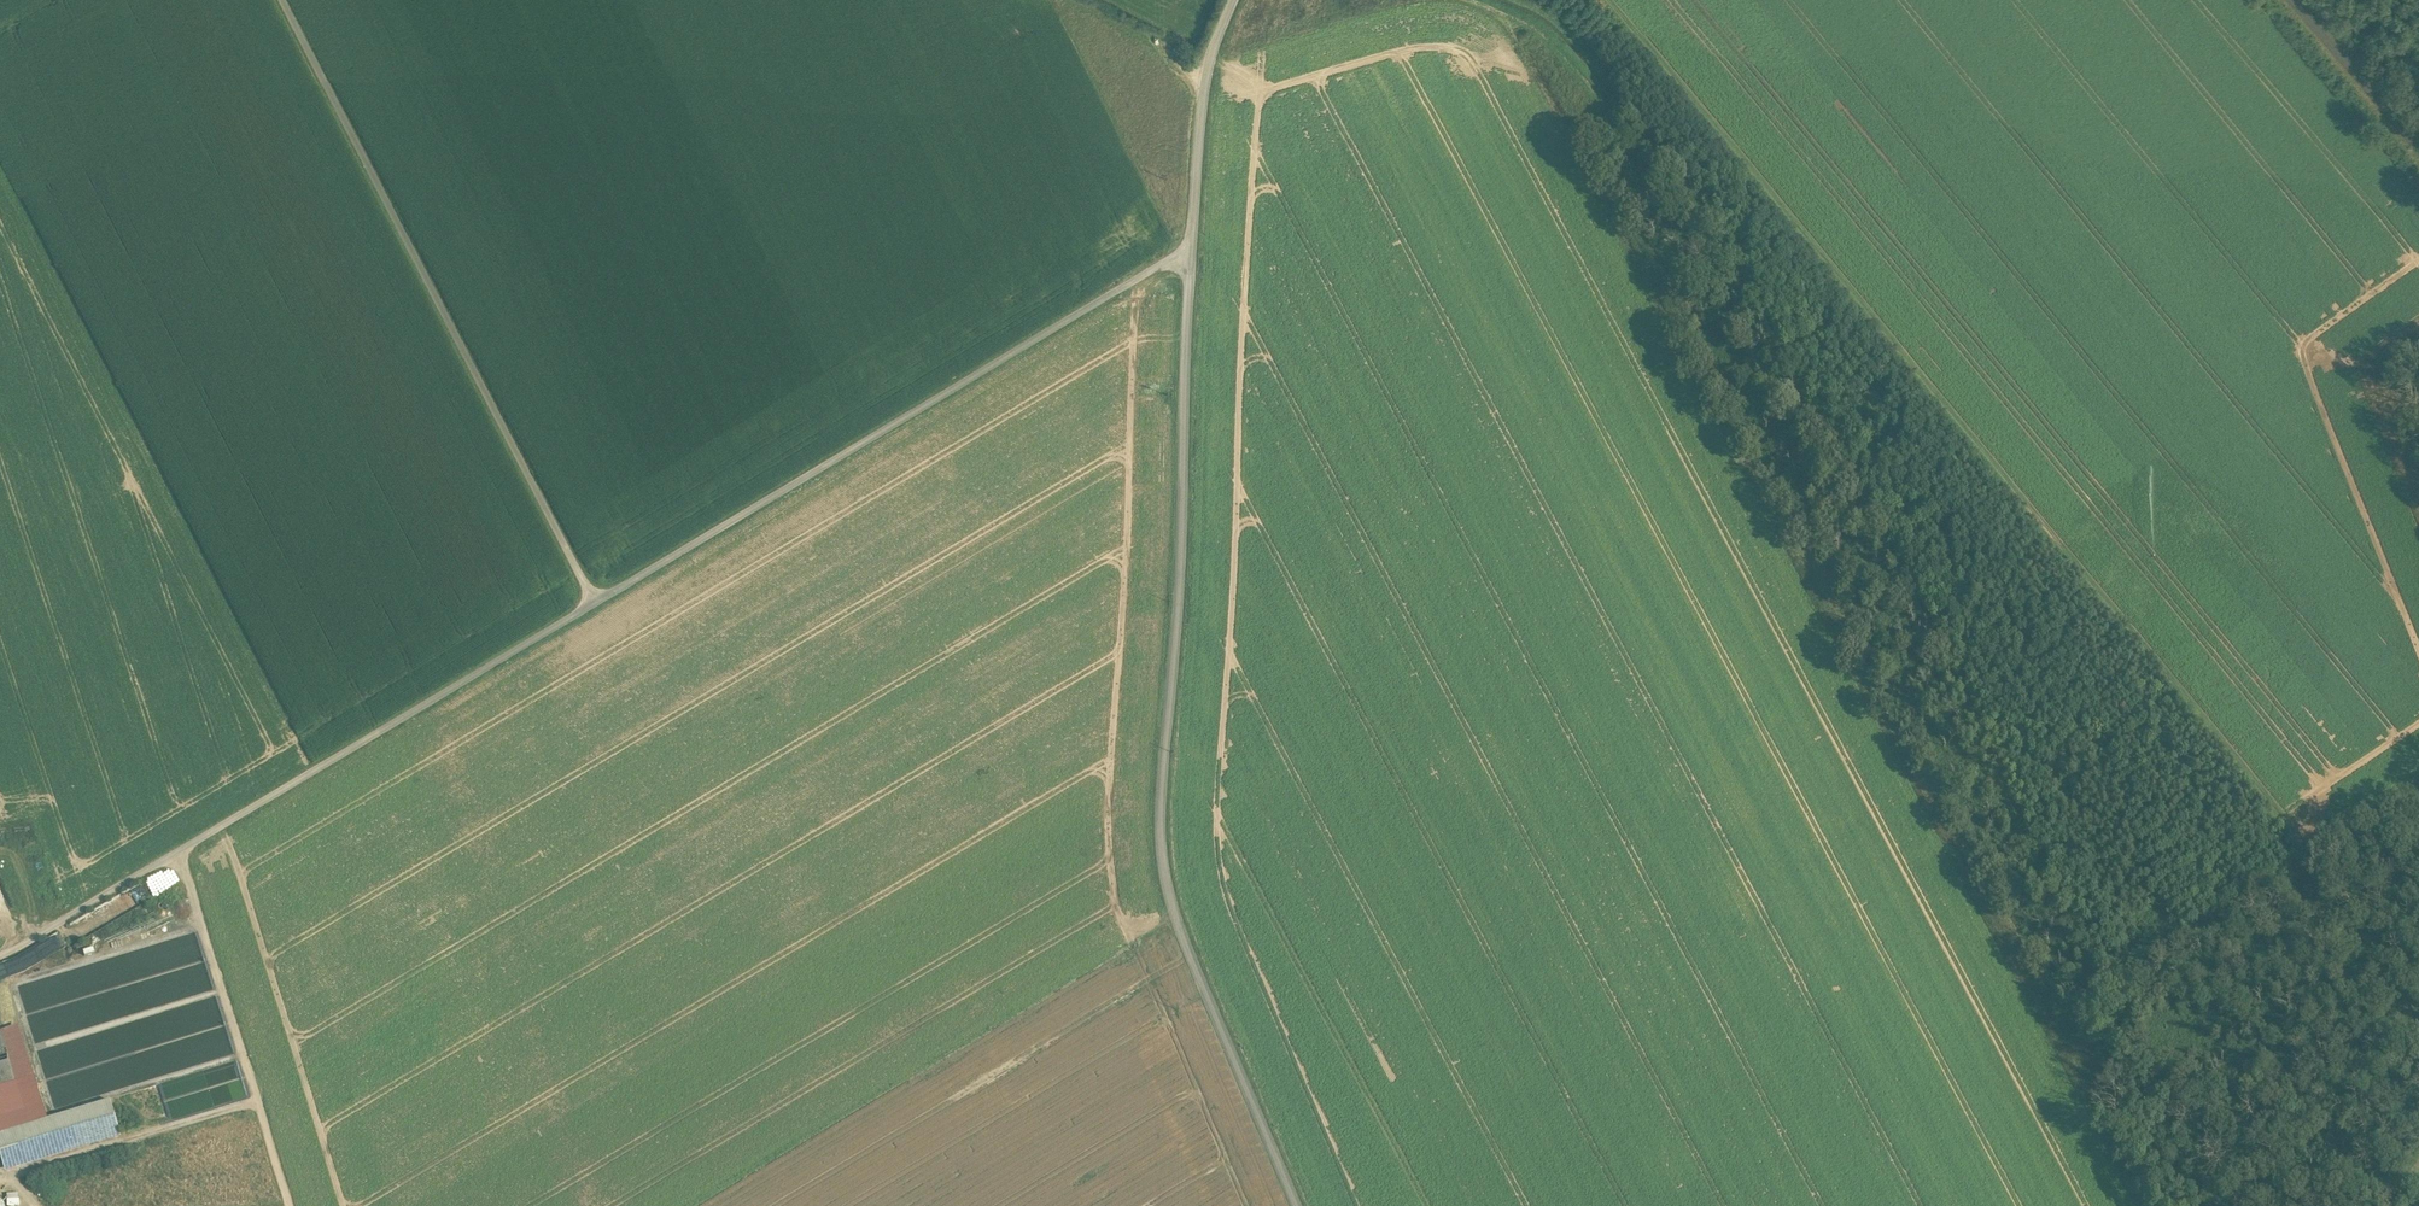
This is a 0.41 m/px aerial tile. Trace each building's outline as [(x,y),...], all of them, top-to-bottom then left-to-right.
[(58,949),(63,941),(53,936),(49,943),(58,949)] [(53,1116),(23,1021),(0,1028),(0,1131),(53,1116)] [(8,1172),(125,1138),(113,1098),(53,1116),(0,1131),(0,1144),(8,1172)] [(20,1205),(19,1192),(8,1193),(8,1205),(20,1205)]
